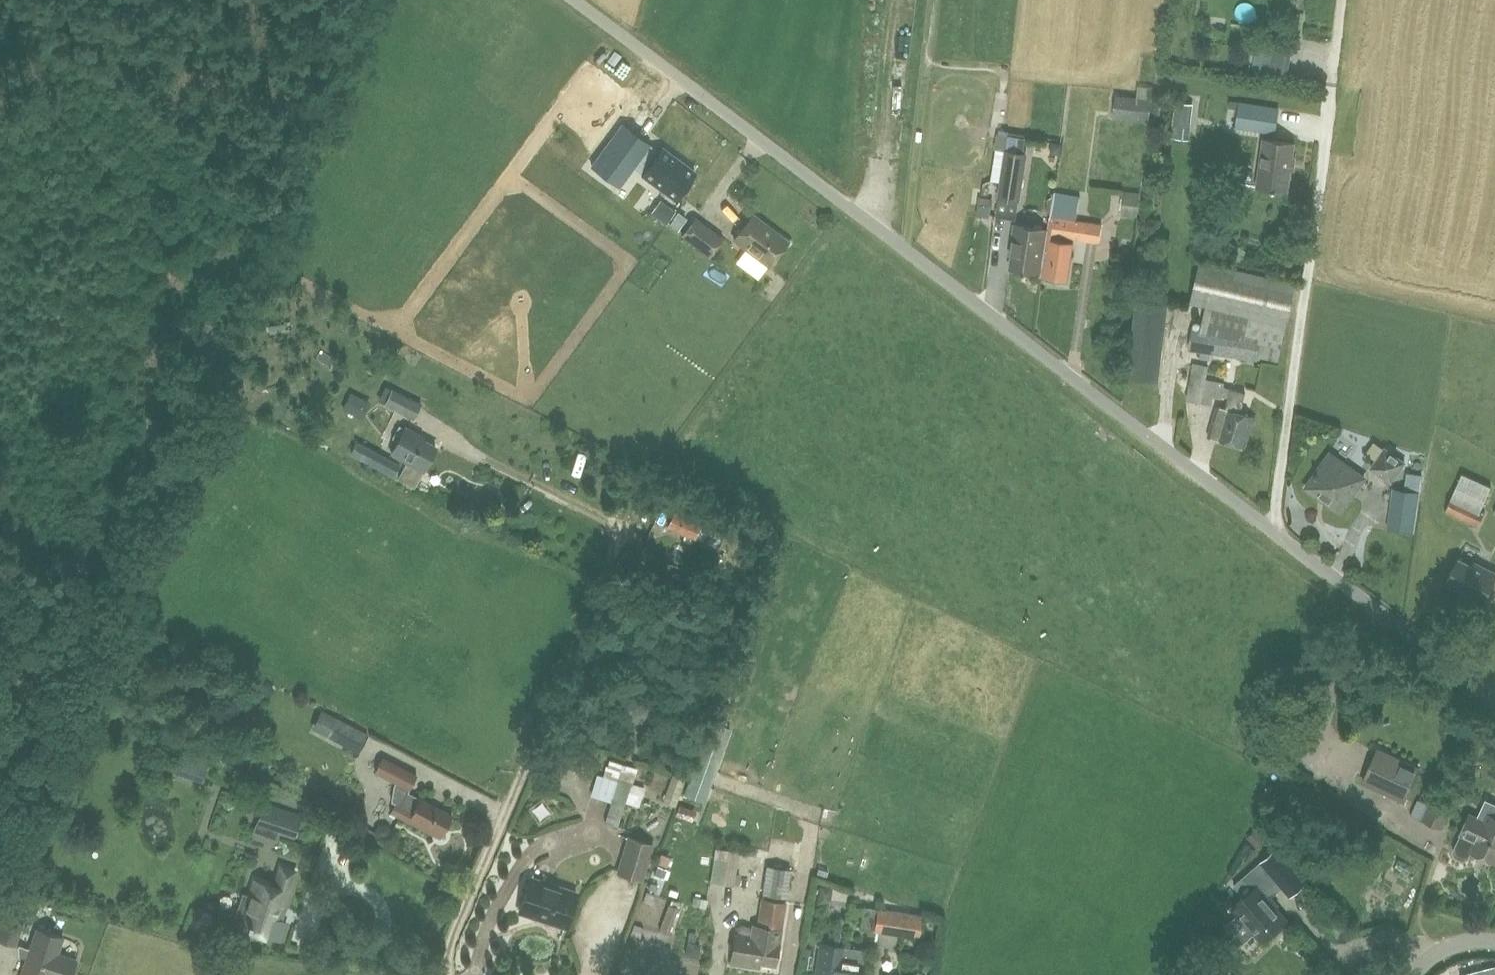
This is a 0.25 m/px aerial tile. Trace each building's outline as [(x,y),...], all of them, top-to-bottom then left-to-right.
[(1271,46),(1268,74),(1286,77),(1290,49),(1282,48),(1283,45),(1274,43),(1274,47),(1271,46)] [(1112,118),(1149,121),(1151,97),(1114,93),(1112,118)] [(1190,127),(1193,103),(1175,101),(1172,125),(1190,127)] [(1235,127),(1274,133),(1278,108),(1239,102),(1229,101),(1228,106),(1238,108),(1235,127)] [(1263,139),(1257,187),(1271,189),(1271,191),(1276,191),(1276,190),(1287,191),(1294,144),(1263,139)] [(1049,151),(1060,153),(1062,142),(1051,140),(1049,151)] [(627,142),(603,174),(619,186),(643,154),(627,142)] [(662,148),(642,175),(650,181),(645,187),(656,195),(660,189),(674,199),(695,171),(662,148)] [(1004,148),(997,197),(1020,199),(1027,151),(1004,148)] [(1137,216),(1139,191),(1124,190),(1121,215),(1137,216)] [(1053,193),(1049,216),(1047,235),(1073,239),(1099,243),(1102,225),(1075,221),(1080,197),(1053,193)] [(990,205),(979,203),(977,215),(989,217),(990,205)] [(668,222),(676,229),(684,218),(676,212),(668,222)] [(752,215),(734,239),(769,265),(787,241),(752,215)] [(681,235),(709,256),(722,238),(694,218),(681,235)] [(1045,245),(1046,238),(1048,227),(1016,223),(1009,268),(1040,273),(1040,277),(1041,277),(1045,247),(1046,247),(1046,245),(1045,245)] [(1045,247),(1041,277),(1047,278),(1046,280),(1057,281),(1057,279),(1067,281),(1073,242),(1046,238),(1045,245),(1046,245),(1046,247),(1045,247)] [(1295,284),(1200,261),(1191,301),(1206,305),(1201,328),(1192,327),(1189,349),(1201,351),(1200,357),(1208,359),(1209,352),(1256,359),(1259,338),(1282,344),(1295,284)] [(1158,381),(1168,302),(1135,298),(1125,377),(1158,381)] [(1245,393),(1231,389),(1223,387),(1224,384),(1205,380),(1206,377),(1191,373),(1186,398),(1211,403),(1212,396),(1222,398),(1222,395),(1228,397),(1225,408),(1217,406),(1208,437),(1245,448),(1254,417),(1240,413),(1245,393)] [(413,418),(421,404),(392,389),(385,404),(399,411),(397,414),(402,417),(404,413),(413,418)] [(413,487),(435,447),(414,435),(416,433),(405,427),(403,430),(398,427),(392,438),(398,441),(391,453),(406,461),(397,478),(413,487)] [(393,476),(399,464),(355,442),(349,453),(371,464),(393,476)] [(1369,467),(1390,483),(1406,462),(1385,446),(1369,467)] [(1305,488),(1340,512),(1364,478),(1330,453),(1305,488)] [(1445,511),(1477,527),(1485,511),(1481,509),(1492,486),(1463,472),(1452,495),(1445,511)] [(1406,473),(1403,491),(1418,493),(1420,475),(1406,473)] [(1418,493),(1403,491),(1394,490),(1388,528),(1412,531),(1418,493)] [(674,512),(668,526),(693,538),(700,523),(674,512)] [(1446,584),(1483,603),(1494,578),(1494,573),(1474,563),(1472,566),(1458,559),(1446,584)] [(258,688),(266,696),(274,688),(266,680),(258,688)] [(355,750),(365,732),(336,717),(326,735),(355,750)] [(704,801),(730,727),(709,720),(683,793),(704,801)] [(1361,781),(1404,802),(1421,766),(1377,746),(1361,781)] [(416,775),(382,757),(375,771),(408,789),(416,775)] [(617,825),(625,802),(638,806),(645,786),(632,782),(637,767),(607,757),(602,775),(596,773),(589,794),(610,801),(603,821),(617,825)] [(207,764),(187,758),(182,774),(202,780),(207,764)] [(538,795),(546,808),(557,801),(549,788),(538,795)] [(1433,793),(1425,790),(1423,795),(1430,799),(1433,793)] [(440,838),(452,815),(419,798),(406,792),(400,805),(395,802),(390,812),(440,838)] [(1422,820),(1441,829),(1452,803),(1434,795),(1422,820)] [(300,815),(263,803),(255,830),(268,835),(270,829),(293,836),(300,815)] [(683,818),(687,807),(679,804),(675,815),(683,818)] [(1487,813),(1484,820),(1470,814),(1456,843),(1457,843),(1453,851),(1455,856),(1462,859),(1467,857),(1471,850),(1494,862),(1494,817),(1487,813)] [(388,824),(381,825),(377,828),(377,836),(382,839),(389,838),(393,835),(393,827),(388,824)] [(1264,839),(1255,830),(1247,837),(1256,846),(1264,839)] [(641,879),(652,844),(628,837),(618,872),(641,879)] [(749,850),(734,849),(734,839),(719,837),(717,863),(748,866),(749,850)] [(1287,920),(1265,895),(1280,882),(1262,861),(1243,877),(1253,889),(1232,907),(1261,941),(1287,920)] [(766,864),(762,892),(786,896),(790,867),(766,864)] [(294,871),(281,867),(274,887),(255,880),(242,920),(249,923),(247,926),(249,926),(248,929),(280,940),(286,922),(278,919),(282,907),(285,908),(290,892),(287,891),(294,871)] [(519,911),(565,926),(576,892),(531,877),(519,911)] [(822,904),(828,899),(830,888),(816,886),(814,903),(822,904)] [(759,963),(775,965),(785,901),(761,898),(757,925),(755,925),(753,937),(734,934),(730,963),(758,967),(759,963)] [(849,926),(917,937),(921,914),(852,903),(849,926)] [(7,907),(0,927),(0,939),(15,944),(26,914),(7,907)] [(28,974),(50,974),(63,937),(36,928),(21,973),(28,974)] [(845,947),(838,946),(840,932),(828,930),(826,944),(819,943),(814,974),(861,974),(863,962),(843,959),(845,947)]
